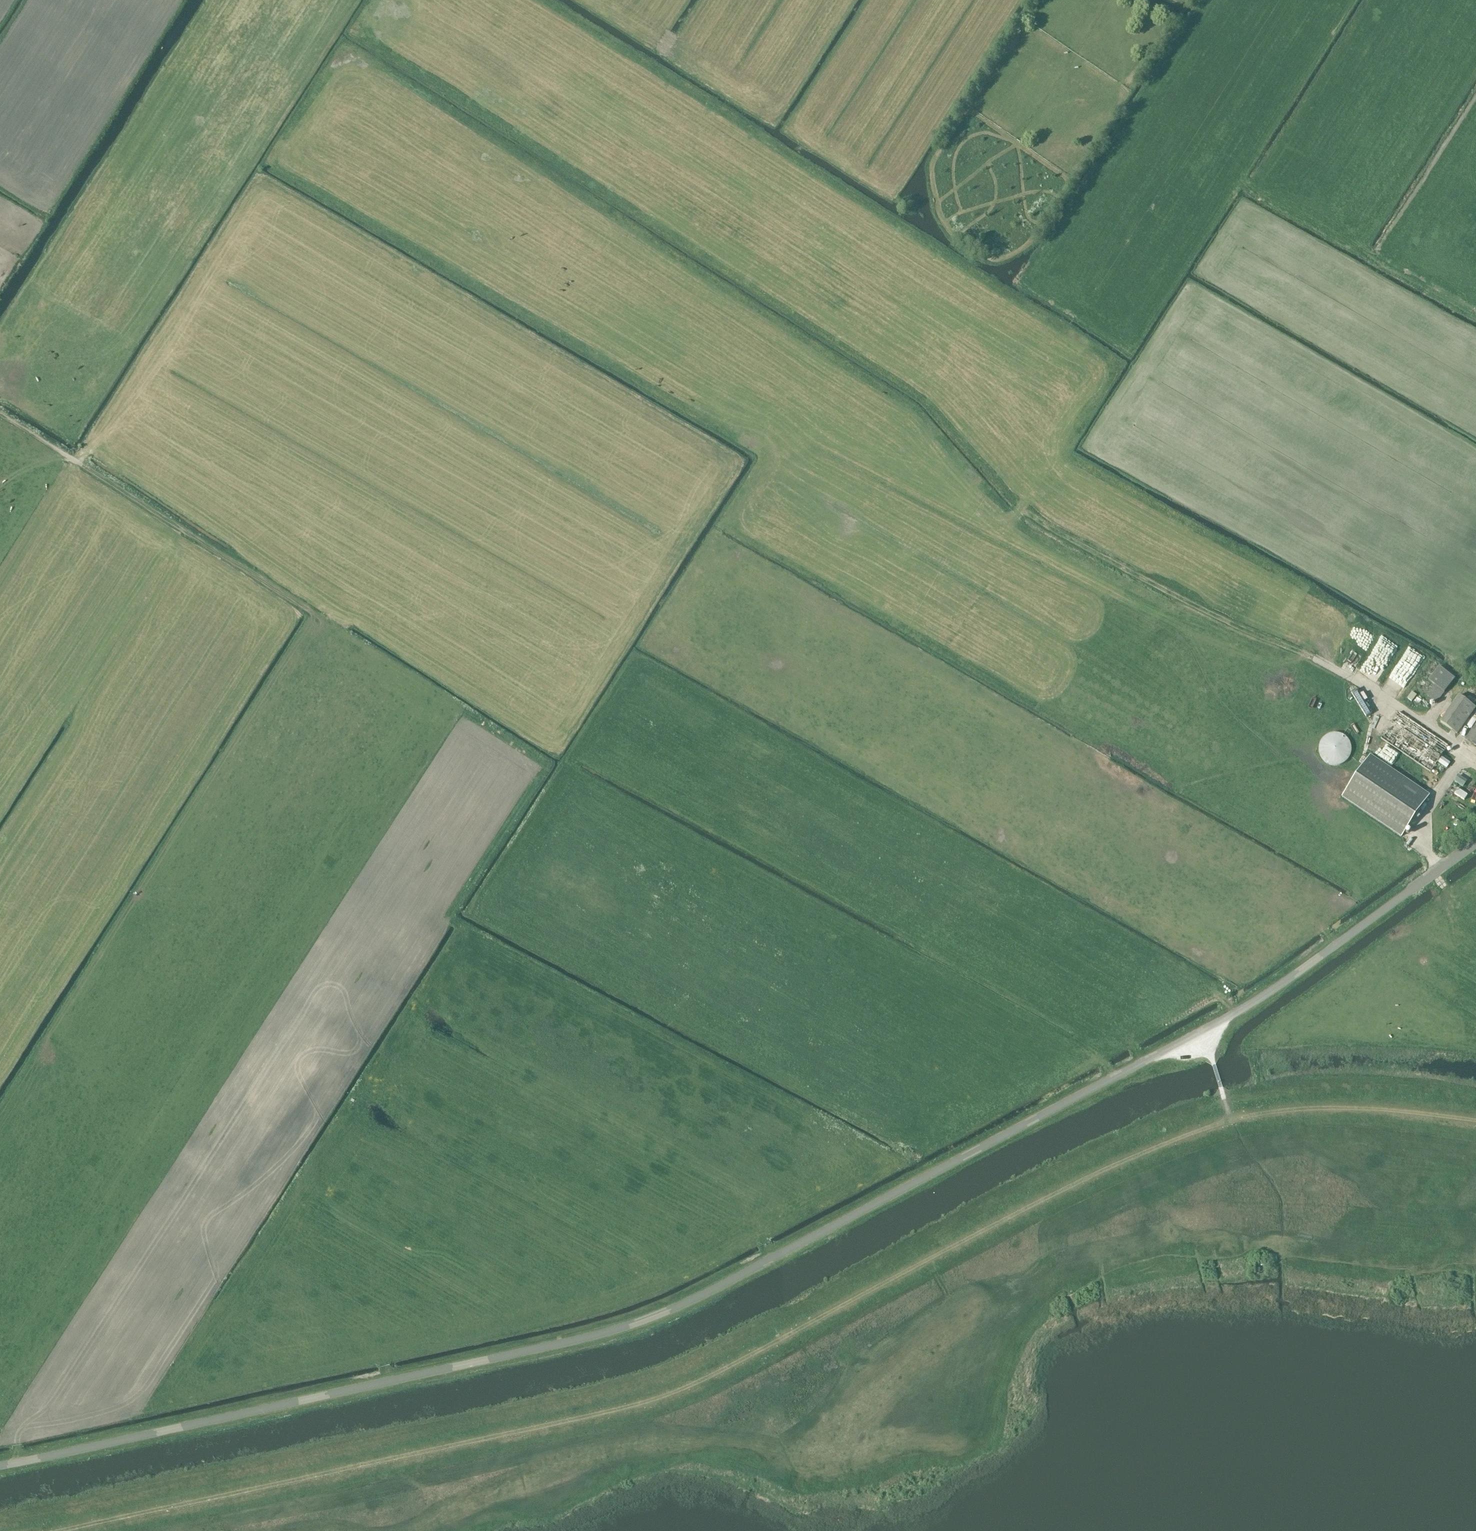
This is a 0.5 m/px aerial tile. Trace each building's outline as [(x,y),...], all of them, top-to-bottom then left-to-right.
[(1325,607),(1336,611),(1338,606),(1327,602),(1325,607)] [(1316,652),(1339,660),(1346,640),(1368,648),(1373,635),(1367,633),(1369,628),(1348,620),(1343,637),(1336,634),(1332,645),(1320,641),(1316,652)] [(1393,672),(1402,679),(1395,689),(1400,693),(1423,662),(1409,651),(1393,672)] [(1436,703),(1455,679),(1439,667),(1428,681),(1434,685),(1426,695),(1436,703)] [(1411,691),(1406,698),(1412,702),(1417,694),(1411,691)] [(1457,734),(1475,707),(1459,696),(1441,723),(1457,734)] [(1431,772),(1449,746),(1398,713),(1381,739),(1431,772)] [(1464,741),(1475,749),(1475,724),(1464,741)] [(1319,746),(1318,750),(1319,755),(1321,759),(1324,763),(1328,765),(1332,767),(1337,767),(1342,765),(1346,763),(1349,759),(1351,755),(1351,750),(1351,746),(1349,741),(1345,738),(1342,735),(1337,734),(1332,734),(1328,735),(1324,738),(1321,741),(1319,746)] [(1342,798),(1401,838),(1429,796),(1370,756),(1342,798)]
